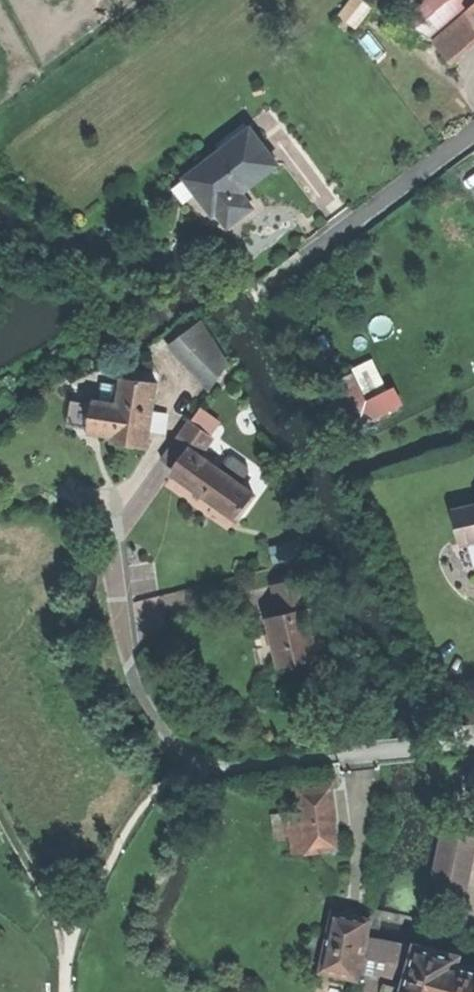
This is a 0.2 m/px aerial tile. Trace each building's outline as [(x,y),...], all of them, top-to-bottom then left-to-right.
[(357,25),(372,6),(364,0),(355,0),(343,15),(357,25)] [(417,26),(449,0),(429,0),(406,19),(417,26)] [(431,35),(473,0),(449,0),(417,26),(431,35)] [(473,41),(473,14),(471,10),(435,38),(452,59),(473,41)] [(224,143),(227,147),(249,131),(246,126),(224,143)] [(218,211),(229,226),(254,207),(243,192),(257,181),(279,165),(252,129),(249,131),(227,147),(186,177),(198,193),(203,190),(218,211)] [(214,214),(218,211),(203,190),(198,193),(214,214)] [(170,342),(205,388),(236,364),(201,318),(170,342)] [(336,380),(357,422),(399,401),(392,387),(375,395),(364,401),(350,372),(336,380)] [(126,438),(150,441),(159,382),(124,377),(123,384),(120,404),(101,401),(95,401),(95,402),(91,429),(91,431),(116,435),(115,436),(126,438)] [(103,381),(101,401),(120,404),(123,384),(103,381)] [(69,426),(91,429),(95,402),(65,398),(69,426)] [(221,508),(238,520),(256,495),(242,485),(220,470),(200,455),(214,436),(190,420),(162,458),(176,469),(173,473),(189,485),(192,480),(210,493),(224,503),(221,508)] [(230,457),(220,470),(242,485),(251,472),(250,467),(234,456),(230,457)] [(456,511),(463,543),(473,541),(473,507),(456,511)] [(274,586),(281,615),(308,609),(312,608),(304,578),(274,586)] [(299,661),(320,655),(308,609),(281,615),(268,619),(280,665),(299,661)] [(459,727),(473,725),(473,713),(457,715),(459,727)] [(471,771),(469,771),(465,787),(468,793),(473,795),(473,761),(471,771)] [(310,850),(340,847),(334,788),(304,791),(306,811),(310,850)] [(295,852),(310,850),(306,811),(291,813),(295,852)] [(464,887),(473,842),(473,832),(454,828),(442,882),(464,887)] [(320,972),(358,980),(368,939),(372,921),(359,918),(360,915),(357,914),(356,917),(346,915),(335,912),(329,936),(321,970),(320,972)] [(304,966),(321,970),(329,936),(312,932),(304,966)] [(414,950),(368,939),(358,980),(355,991),(404,991),(414,950)] [(414,950),(404,991),(451,991),(457,965),(460,956),(415,945),(414,950)] [(457,965),(451,991),(473,991),(473,969),(457,965)]
